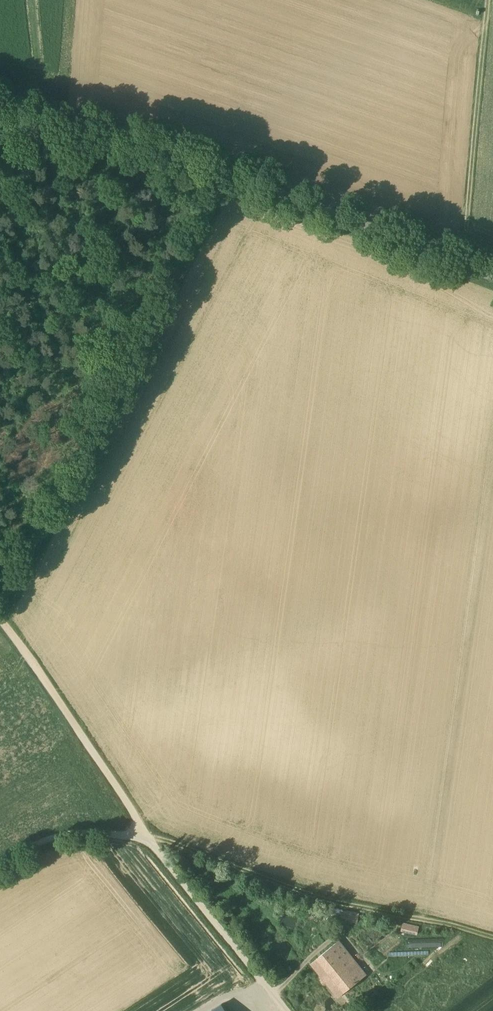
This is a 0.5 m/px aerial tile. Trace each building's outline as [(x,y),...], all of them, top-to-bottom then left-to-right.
[(345,910),(343,921),(357,924),(359,913),(345,910)] [(419,926),(403,923),(401,931),(417,934),(419,926)] [(338,997),(366,975),(339,941),(311,964),(338,997)]
